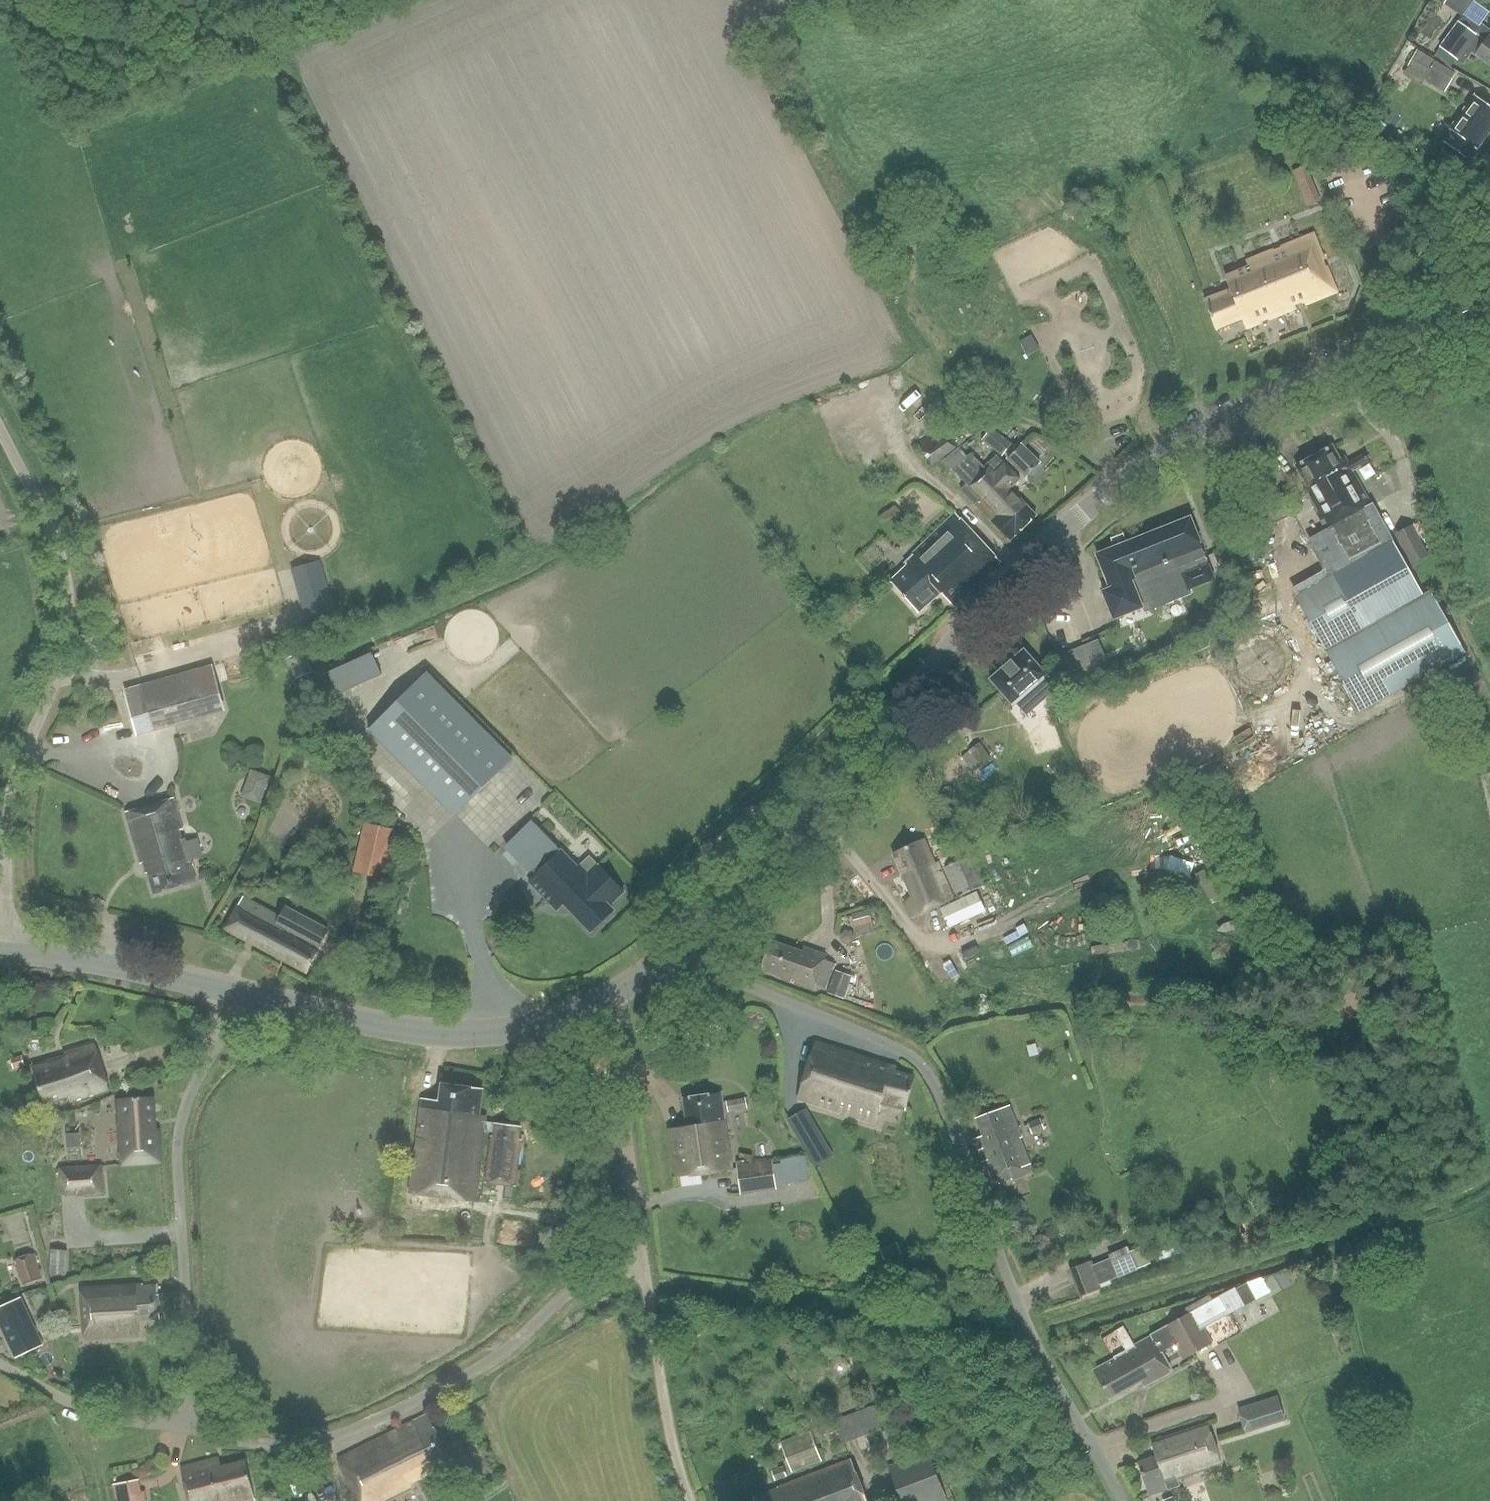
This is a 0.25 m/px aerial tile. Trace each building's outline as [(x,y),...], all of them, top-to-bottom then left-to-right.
[(1489,13),(1489,6),(1481,0),(1447,0),(1482,24),(1489,13)] [(1445,51),(1467,67),(1476,55),(1489,65),(1489,31),(1485,28),(1484,30),(1468,18),(1445,51)] [(1457,73),(1417,50),(1408,65),(1427,76),(1425,80),(1445,92),(1457,73)] [(1489,148),(1489,107),(1481,101),(1447,144),(1476,166),(1489,148)] [(1293,171),(1308,207),(1322,202),(1307,166),(1293,171)] [(1250,330),(1339,294),(1316,238),(1251,265),(1253,271),(1228,281),(1233,292),(1206,303),(1219,335),(1247,323),(1250,330)] [(916,445),(932,466),(965,440),(949,420),(916,445)] [(1013,444),(991,429),(990,431),(983,427),(978,434),(983,438),(982,441),(1004,457),(1013,444)] [(1041,462),(1022,444),(1007,459),(1026,478),(1041,462)] [(953,469),(968,456),(959,446),(944,460),(953,469)] [(1430,592),(1424,595),(1393,541),(1392,542),(1371,506),(1352,470),(1369,461),(1365,453),(1348,462),(1345,458),(1339,461),(1331,446),(1298,465),(1310,486),(1306,488),(1328,528),(1309,538),(1328,571),(1293,590),(1362,713),(1466,655),(1430,592)] [(995,457),(985,467),(971,453),(968,456),(954,471),(970,488),(968,490),(1017,540),(1041,517),(1015,490),(1026,480),(1008,462),(1004,466),(995,457)] [(957,605),(1005,563),(962,515),(910,562),(914,566),(895,583),(923,613),(946,592),(957,605)] [(1113,619),(1143,607),(1145,612),(1191,594),(1190,590),(1216,580),(1207,556),(1193,517),(1130,542),(1126,530),(1114,535),(1118,546),(1101,552),(1112,586),(1103,590),(1113,619)] [(1396,535),(1412,565),(1430,555),(1414,526),(1396,535)] [(321,561),(293,569),(307,619),(335,611),(321,561)] [(1024,710),(1052,685),(1044,676),(1048,672),(1026,647),(991,679),(1013,704),(1016,701),(1024,710)] [(375,649),(330,669),(340,692),(385,672),(375,649)] [(304,652),(288,659),(297,678),(313,671),(304,652)] [(212,667),(143,686),(154,729),(224,710),(212,667)] [(431,671),(371,732),(458,817),(514,759),(431,671)] [(980,739),(963,752),(974,767),(991,754),(980,739)] [(252,770),(249,780),(258,783),(252,800),(260,803),(269,776),(252,770)] [(157,893),(196,881),(189,857),(191,856),(173,799),(127,814),(145,874),(151,873),(157,893)] [(534,819),(509,843),(539,875),(533,881),(546,895),(554,887),(594,929),(614,910),(609,905),(624,890),(592,856),(580,867),(534,819)] [(366,821),(355,871),(385,878),(396,828),(366,821)] [(914,892),(907,896),(902,898),(910,916),(939,902),(950,926),(985,910),(977,893),(952,904),(949,898),(953,896),(937,863),(936,864),(924,837),(895,850),(914,892)] [(973,855),(945,868),(958,898),(987,885),(973,855)] [(263,873),(271,879),(275,872),(267,867),(263,873)] [(309,973),(326,940),(309,930),(312,926),(295,916),(292,922),(245,897),(228,929),(309,973)] [(869,909),(852,914),(858,937),(875,932),(869,909)] [(836,964),(824,959),(826,952),(805,945),(804,949),(771,938),(761,966),(783,974),(784,976),(814,987),(815,983),(826,988),(836,964)] [(852,976),(836,970),(828,993),(844,998),(852,976)] [(902,1108),(912,1078),(886,1070),(889,1062),(815,1038),(797,1094),(873,1119),(879,1100),(902,1108)] [(70,1101),(106,1089),(91,1042),(54,1054),(55,1058),(31,1066),(43,1103),(69,1095),(70,1101)] [(1027,1045),(1029,1055),(1038,1052),(1036,1043),(1027,1045)] [(25,1065),(22,1055),(11,1059),(14,1069),(25,1065)] [(517,1183),(523,1137),(520,1136),(521,1123),(486,1119),(487,1112),(480,1111),(484,1086),(443,1081),(440,1097),(424,1095),(412,1189),(477,1197),(486,1128),(494,1129),(493,1135),(490,1137),(485,1179),(517,1183)] [(677,1173),(733,1165),(722,1090),(685,1096),(689,1125),(670,1127),(677,1173)] [(162,1163),(160,1129),(157,1129),(154,1097),(117,1100),(122,1166),(162,1163)] [(975,1138),(979,1150),(986,1147),(989,1158),(983,1161),(991,1184),(1031,1170),(1009,1105),(976,1117),(983,1135),(975,1138)] [(1041,1121),(1029,1125),(1033,1135),(1044,1130),(1041,1121)] [(829,1147),(816,1125),(799,1135),(812,1156),(829,1147)] [(81,1134),(67,1135),(68,1149),(82,1148),(81,1134)] [(776,1156),(778,1181),(811,1180),(809,1154),(776,1156)] [(737,1164),(741,1194),(777,1189),(772,1159),(737,1164)] [(59,1167),(61,1196),(105,1193),(103,1164),(59,1167)] [(877,1250),(881,1260),(901,1252),(897,1242),(877,1250)] [(1110,1256),(1119,1278),(1151,1264),(1143,1246),(1131,1251),(1129,1247),(1110,1256)] [(51,1248),(50,1273),(67,1274),(68,1249),(51,1248)] [(16,1259),(24,1284),(42,1278),(34,1253),(16,1259)] [(1092,1259),(1070,1269),(1081,1295),(1112,1282),(1104,1263),(1096,1267),(1092,1259)] [(1263,1277),(1248,1283),(1257,1300),(1271,1292),(1263,1277)] [(160,1318),(160,1312),(158,1287),(143,1288),(142,1283),(82,1288),(86,1340),(140,1335),(139,1320),(160,1318)] [(1127,1352),(1096,1368),(1110,1394),(1141,1377),(1144,1382),(1169,1368),(1159,1350),(1174,1342),(1181,1355),(1209,1340),(1203,1329),(1256,1300),(1247,1283),(1151,1335),(1135,1344),(1124,1326),(1115,1332),(1127,1352)] [(0,1310),(0,1319),(18,1357),(41,1346),(20,1301),(0,1310)] [(1286,1423),(1278,1397),(1238,1409),(1246,1435),(1286,1423)] [(846,1440),(884,1430),(877,1405),(839,1415),(846,1440)] [(451,1462),(427,1414),(338,1458),(359,1500),(391,1500),(413,1490),(418,1500),(433,1500),(421,1477),(451,1462)] [(1176,1475),(1219,1461),(1206,1420),(1150,1437),(1155,1454),(1137,1459),(1147,1492),(1178,1482),(1176,1475)] [(781,1441),(792,1472),(823,1461),(811,1430),(781,1441)] [(927,1451),(890,1465),(903,1500),(946,1500),(927,1451)] [(258,1496),(248,1458),(222,1465),(220,1458),(184,1467),(193,1500),(241,1500),(258,1496)] [(852,1459),(755,1496),(757,1500),(869,1500),(852,1459)] [(772,1471),(775,1480),(787,1475),(783,1466),(772,1471)] [(113,1484),(117,1500),(147,1500),(145,1491),(141,1492),(139,1479),(113,1484)]
